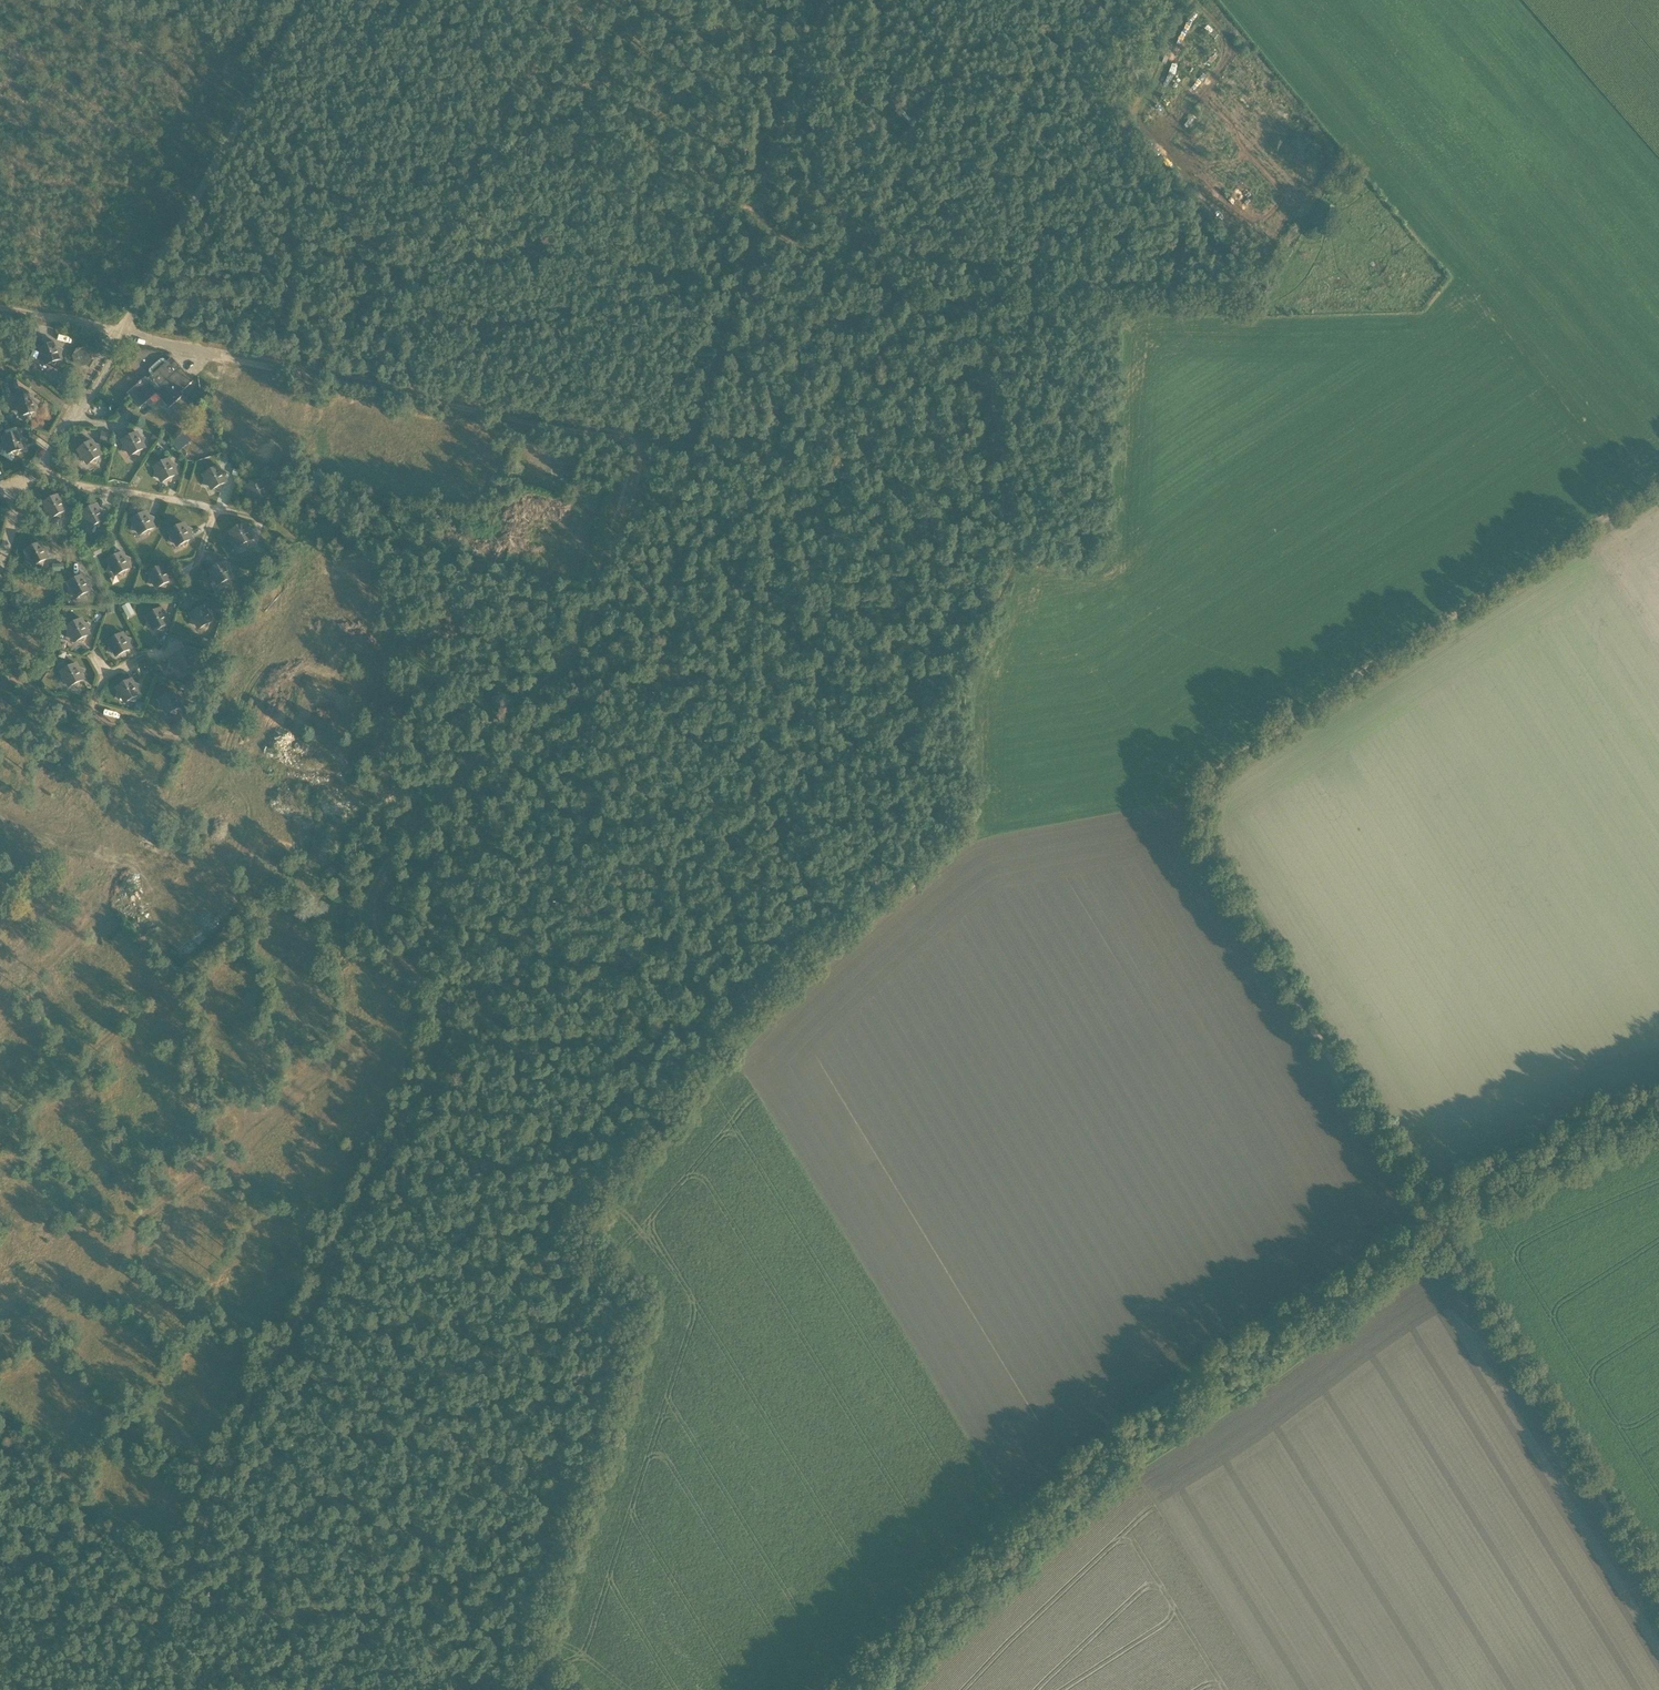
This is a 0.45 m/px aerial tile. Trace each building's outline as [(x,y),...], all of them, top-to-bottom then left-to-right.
[(38,359),(43,361),(45,366),(50,364),(55,367),(58,360),(61,359),(60,356),(62,350),(58,348),(56,343),(38,349),(40,354),(38,359)] [(75,364),(81,367),(88,365),(91,359),(90,353),(84,349),(77,351),(73,357),(75,364)] [(33,353),(31,358),(36,361),(39,355),(33,353)] [(181,393),(193,383),(172,359),(166,363),(166,362),(166,361),(165,361),(164,360),(163,360),(162,360),(161,360),(160,360),(160,361),(150,369),(149,370),(149,371),(149,372),(149,373),(149,374),(150,375),(151,377),(148,380),(146,378),(127,395),(140,409),(156,395),(168,409),(183,396),(181,393)] [(28,361),(25,368),(32,370),(34,364),(28,361)] [(214,376),(225,377),(227,364),(215,363),(214,376)] [(59,375),(56,380),(62,384),(65,378),(59,375)] [(16,406),(13,411),(18,413),(19,418),(25,416),(30,419),(33,413),(36,412),(35,409),(39,403),(34,401),(33,396),(14,401),(16,406)] [(142,425),(150,430),(155,422),(147,417),(142,425)] [(183,431),(171,443),(180,453),(192,441),(183,431)] [(144,444),(146,439),(140,437),(138,432),(120,441),(123,446),(121,451),(127,453),(129,458),(135,455),(139,456),(141,452),(146,449),(144,444)] [(1,447),(17,456),(20,450),(24,449),(23,446),(26,440),(21,438),(20,433),(2,438),(3,444),(1,447)] [(102,433),(100,442),(109,443),(111,435),(102,433)] [(162,436),(158,442),(164,446),(168,440),(162,436)] [(77,451),(80,456),(79,461),(83,461),(87,467),(92,463),(97,464),(97,459),(103,455),(100,451),(101,446),(95,445),(92,441),(77,451)] [(218,448),(221,455),(229,451),(225,444),(218,448)] [(153,478),(159,480),(161,484),(166,481),(171,483),(173,478),(178,475),(176,471),(178,466),(173,464),(170,458),(152,467),(155,472),(153,478)] [(204,481),(203,485),(208,487),(211,492),(216,489),(221,490),(222,486),(228,483),(226,478),(227,473),(222,471),(219,466),(202,475),(204,481)] [(250,500),(253,505),(258,501),(263,503),(264,499),(270,496),(268,490),(269,485),(264,483),(262,479),(244,487),(247,493),(245,498),(250,500)] [(67,502),(66,502),(61,500),(59,495),(43,504),(45,508),(43,513),(48,515),(50,520),(56,517),(61,518),(62,514),(68,511),(65,506),(67,502)] [(104,516),(105,511),(100,509),(98,504),(80,513),(83,518),(81,523),(86,525),(89,530),(94,527),(99,528),(101,523),(106,521),(104,516)] [(131,531),(135,532),(138,538),(145,534),(149,536),(150,531),(156,528),(153,524),(155,518),(150,516),(147,511),(129,520),(132,526),(131,531)] [(170,537),(168,542),(174,544),(176,549),(182,546),(186,547),(188,543),(194,540),(191,535),(193,529),(187,528),(185,523),(167,532),(170,537)] [(234,544),(237,549),(243,546),(247,547),(249,542),(254,540),(252,535),(253,530),(248,528),(245,523),(228,532),(231,538),(229,543),(234,544)] [(92,540),(86,543),(90,550),(95,547),(92,540)] [(25,552),(27,556),(26,561),(29,562),(32,569),(38,565),(43,567),(44,562),(50,559),(47,554),(49,549),(42,546),(41,543),(25,552)] [(97,548),(91,551),(94,558),(100,555),(97,548)] [(130,564),(131,559),(126,557),(123,552),(105,561),(108,566),(107,571),(112,573),(115,578),(120,575),(125,576),(126,572),(132,569),(130,564)] [(210,576),(209,581),(214,582),(216,588),(222,584),(227,586),(228,581),(234,578),(232,573),(233,568),(228,566),(226,561),(208,570),(210,576)] [(153,586),(155,591),(161,587),(166,589),(167,584),(173,581),(170,577),(172,571),(167,569),(164,564),(147,574),(149,579),(148,584),(153,586)] [(242,564),(239,572),(246,575),(249,567),(242,564)] [(69,589),(68,594),(71,595),(74,601),(80,598),(85,599),(87,594),(92,592),(90,587),(92,581),(85,579),(83,576),(67,584),(69,589)] [(122,607),(127,618),(134,614),(129,604),(122,607)] [(189,625),(195,626),(197,631),(203,628),(208,629),(209,625),(215,622),(212,617),(214,612),(208,610),(206,605),(188,614),(191,620),(189,625)] [(146,627),(151,629),(153,634),(159,631),(163,632),(165,628),(171,625),(168,620),(170,615),(165,613),(162,608),(144,617),(147,622),(146,627)] [(67,637),(71,639),(74,645),(79,641),(84,643),(86,638),(91,635),(89,630),(90,625),(84,623),(82,619),(66,628),(68,632),(67,637)] [(298,647),(301,636),(290,632),(286,644),(298,647)] [(107,652),(113,654),(115,659),(121,655),(125,657),(127,653),(133,650),(130,645),(132,639),(126,638),(124,633),(106,642),(109,647),(107,652)] [(25,654),(36,654),(36,636),(25,635),(25,654)] [(174,662),(172,667),(177,668),(180,674),(185,671),(190,672),(192,668),(198,664),(195,660),(197,654),(191,653),(189,648),(171,657),(174,662)] [(60,672),(63,677),(61,682),(65,683),(67,689),(73,686),(78,687),(80,683),(86,680),(83,675),(85,670),(78,668),(76,664),(60,672)] [(114,688),(117,694),(116,698),(121,700),(123,705),(129,702),(134,703),(135,698),(141,695),(138,690),(140,685),(135,684),(132,679),(114,688)] [(160,705),(158,710),(163,712),(166,717),(172,714),(176,715),(178,710),(183,708),(181,703),(183,697),(177,696),(175,691),(157,699),(160,705)] [(263,753),(348,776),(352,761),(339,758),(337,762),(265,743),(263,753)] [(120,773),(122,766),(116,765),(118,756),(104,754),(101,769),(120,773)] [(144,858),(140,869),(152,872),(155,861),(144,858)] [(171,867),(167,878),(179,882),(183,871),(171,867)] [(193,873),(189,888),(199,891),(203,875),(193,873)] [(216,880),(209,894),(221,899),(227,885),(216,880)] [(199,938),(203,935),(207,939),(215,931),(206,920),(193,932),(199,938)] [(145,924),(136,931),(142,937),(150,930),(145,924)] [(118,938),(121,948),(131,945),(127,935),(118,938)] [(134,977),(130,988),(139,991),(143,980),(134,977)] [(252,995),(263,993),(261,985),(250,988),(252,995)] [(28,1058),(20,1068),(28,1075),(36,1065),(28,1058)] [(11,1072),(1,1081),(10,1090),(19,1081),(11,1072)] [(150,1077),(139,1079),(141,1091),(152,1089),(150,1077)] [(83,1109),(91,1104),(86,1096),(78,1101),(83,1109)] [(99,1115),(88,1120),(93,1130),(103,1125),(99,1115)] [(105,1139),(95,1143),(100,1153),(109,1149),(105,1139)] [(181,1144),(167,1149),(170,1160),(185,1155),(181,1144)] [(63,1162),(72,1157),(69,1152),(60,1157),(63,1162)] [(337,1153),(329,1158),(334,1164),(341,1160),(337,1153)] [(251,1167),(258,1163),(252,1154),(245,1159),(251,1167)] [(17,1158),(14,1168),(25,1172),(29,1162),(17,1158)] [(121,1162),(112,1166),(117,1176),(126,1171),(121,1162)] [(48,1176),(52,1169),(40,1163),(36,1171),(48,1176)] [(54,1199),(66,1196),(63,1187),(51,1190),(54,1199)] [(196,1206),(205,1204),(202,1194),(193,1197),(196,1206)] [(176,1213),(183,1221),(192,1213),(185,1206),(176,1213)] [(164,1227),(156,1233),(162,1240),(169,1234),(164,1227)] [(55,1248),(79,1279),(103,1260),(92,1246),(93,1246),(79,1229),(55,1248)] [(149,1268),(159,1268),(158,1256),(149,1257),(149,1268)] [(168,1289),(178,1292),(180,1281),(170,1279),(168,1289)] [(197,1353),(201,1360),(210,1355),(206,1348),(197,1353)] [(32,1363),(24,1367),(27,1374),(35,1371),(32,1363)] [(141,1479),(147,1485),(154,1479),(148,1472),(141,1479)] [(150,1488),(158,1494),(165,1486),(156,1480),(150,1488)]
